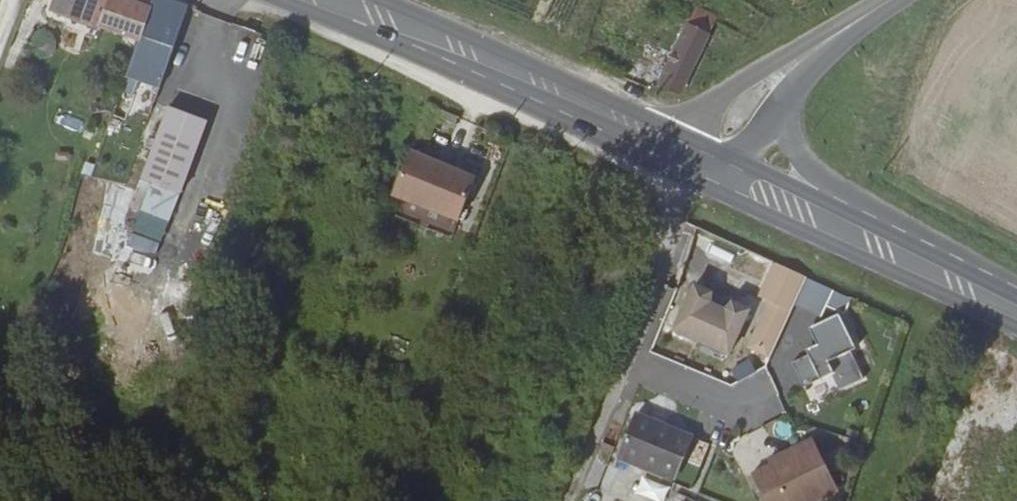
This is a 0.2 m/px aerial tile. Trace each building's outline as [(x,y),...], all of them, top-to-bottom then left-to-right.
[(78,24),(80,23),(87,3),(79,0),(57,0),(57,1),(56,0),(52,0),(47,12),(78,24)] [(134,54),(154,0),(79,0),(87,3),(80,23),(100,31),(97,40),(134,54)] [(164,0),(154,0),(134,54),(133,56),(159,66),(165,51),(172,53),(188,9),(168,1),(164,0)] [(700,28),(707,9),(688,2),(683,22),(680,24),(657,85),(678,92),(701,31),(700,28)] [(159,66),(144,99),(153,103),(172,53),(165,51),(159,66)] [(159,66),(133,56),(120,91),(144,99),(159,66)] [(139,180),(178,193),(206,121),(168,108),(139,180)] [(394,198),(458,222),(475,180),(411,156),(394,198)] [(768,360),(806,279),(773,264),(757,300),(764,303),(742,348),(768,360)] [(728,355),(747,308),(692,286),(673,332),(728,355)] [(854,349),(837,313),(806,327),(814,344),(802,350),(805,355),(790,362),(803,389),(829,376),(838,393),(863,381),(849,351),(854,349)] [(675,472),(689,435),(633,413),(618,451),(675,472)] [(813,442),(749,473),(763,500),(825,500),(839,494),(813,442)] [(670,487),(643,476),(636,494),(653,500),(665,500),(670,487)]
